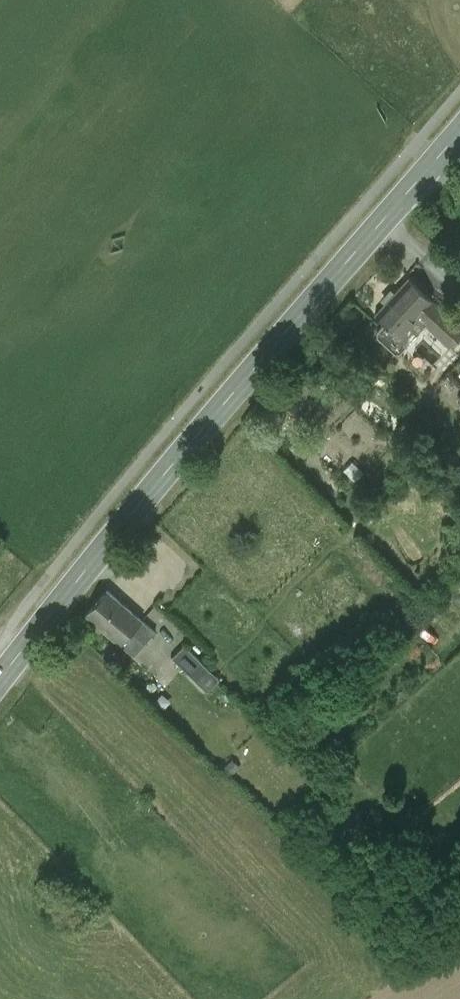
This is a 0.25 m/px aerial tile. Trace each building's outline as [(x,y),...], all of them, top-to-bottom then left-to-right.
[(447,314),(408,279),(376,314),(385,322),(377,331),(377,337),(395,353),(400,353),(426,325),(432,330),(447,314)] [(447,314),(432,330),(450,347),(459,336),(459,326),(447,314)] [(155,629),(108,589),(87,613),(121,642),(131,631),(144,642),(155,629)] [(205,668),(183,648),(174,658),(196,678),(205,668)]
